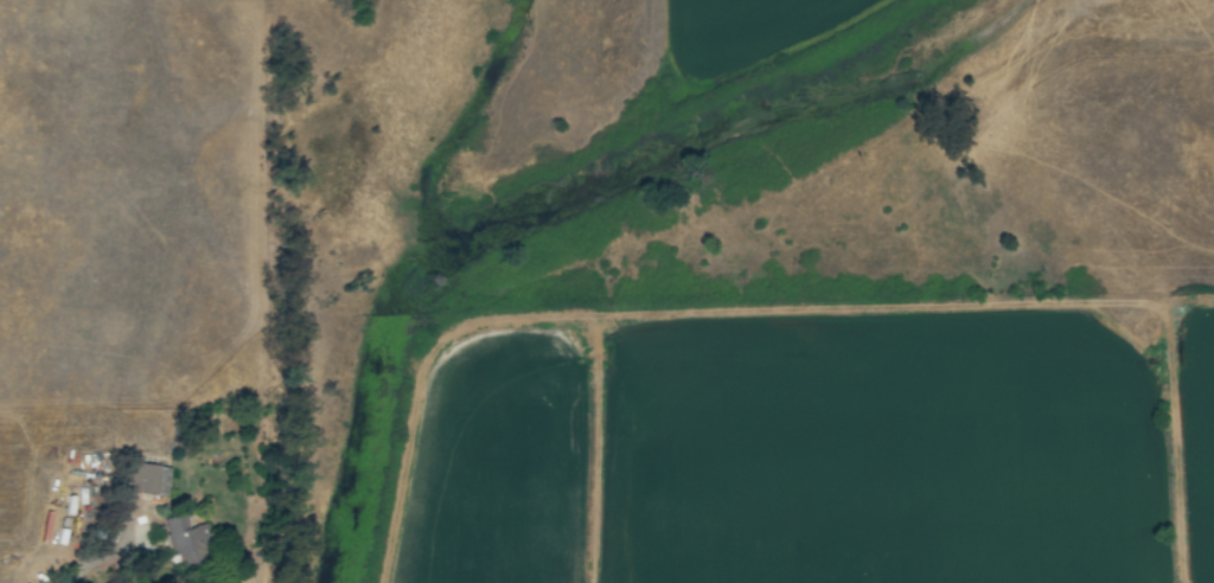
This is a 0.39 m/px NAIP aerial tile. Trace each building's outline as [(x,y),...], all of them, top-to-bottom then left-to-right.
[(158,492),(157,465),(134,466),(135,492),(158,492)] [(194,529),(181,528),(182,518),(168,518),(167,538),(184,539),(183,545),(194,545),(194,529)]
